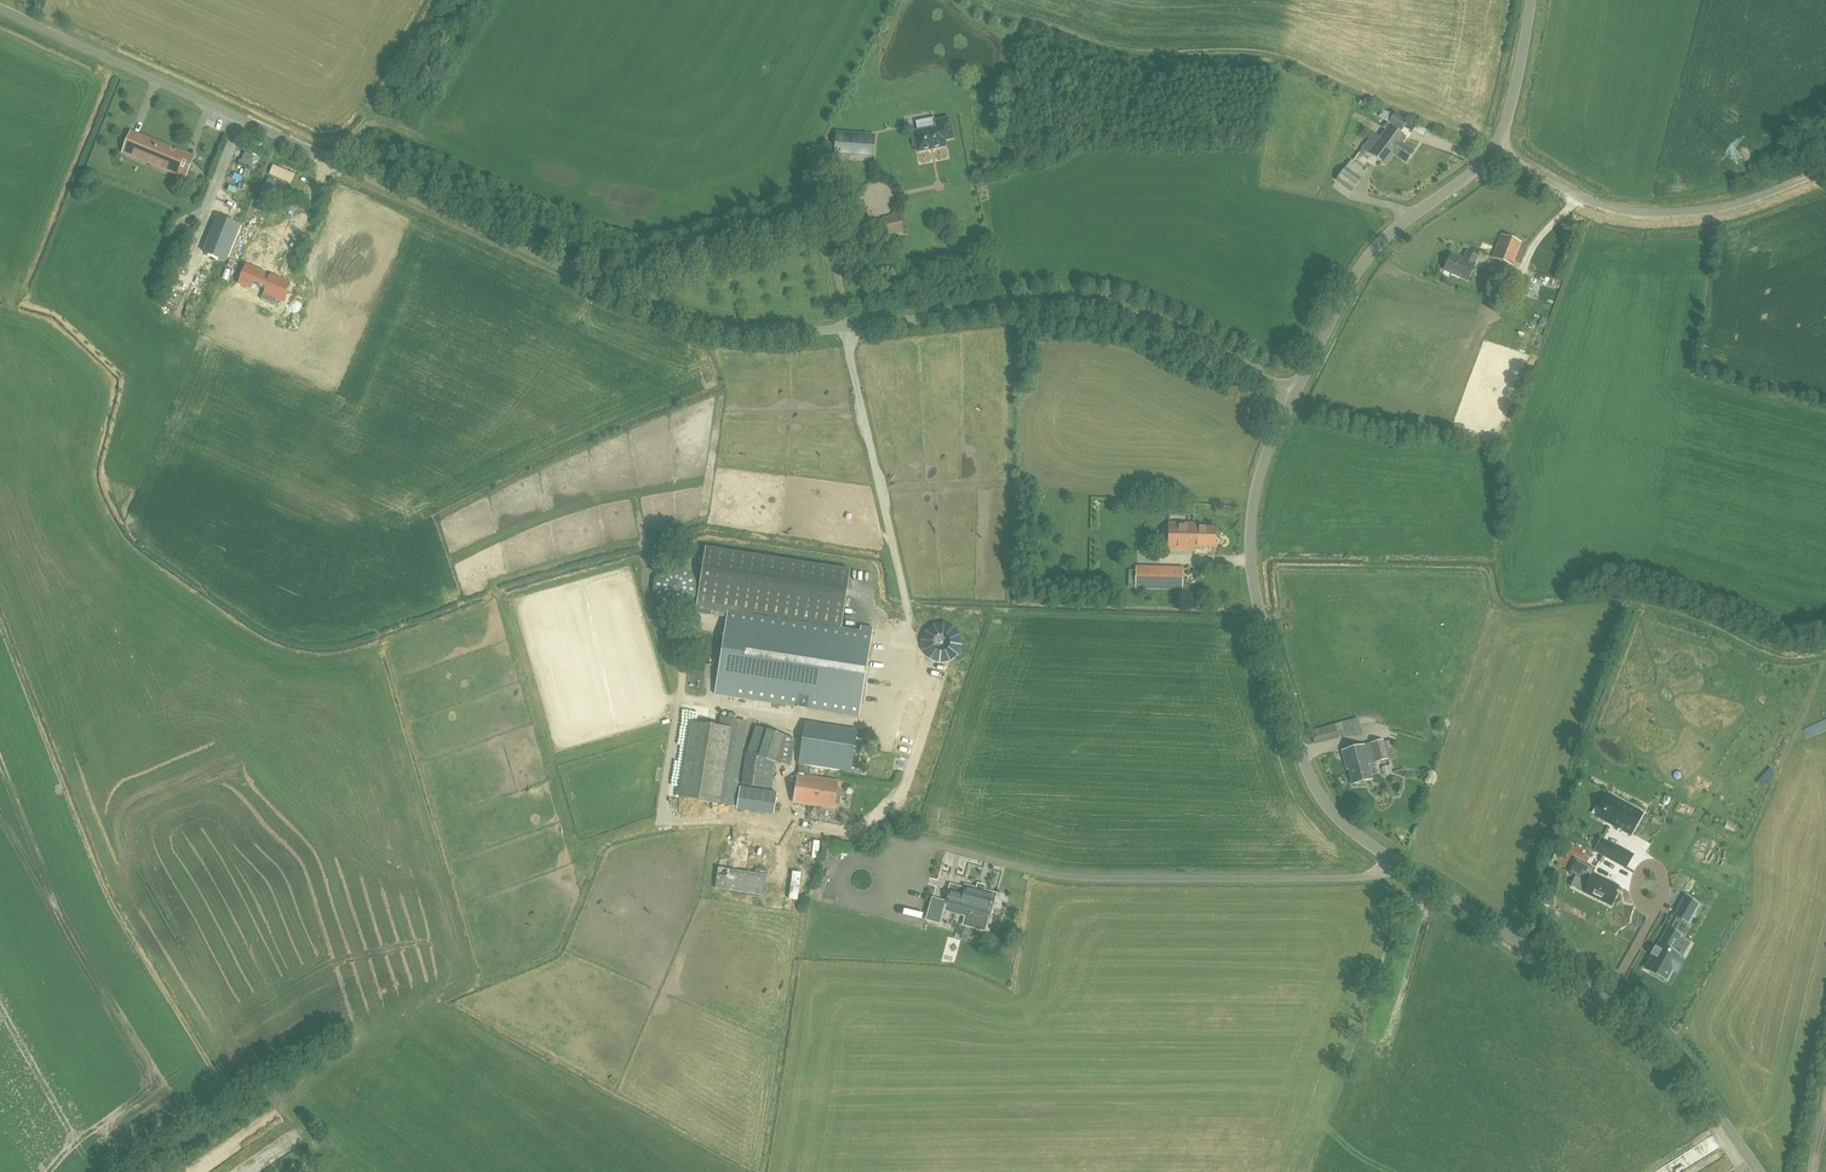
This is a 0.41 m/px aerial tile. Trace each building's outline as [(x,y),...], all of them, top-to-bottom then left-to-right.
[(1381,110),(1380,115),(1390,121),(1389,122),(1401,131),(1408,121),(1396,113),(1394,114),(1381,110)] [(932,128),(933,115),(916,114),(915,126),(932,128)] [(914,137),(912,137),(914,147),(916,147),(917,152),(946,146),(945,140),(953,138),(949,118),(935,121),(937,127),(913,132),(914,137)] [(1407,161),(1414,152),(1401,143),(1405,138),(1390,126),(1389,127),(1386,124),(1383,128),(1386,131),(1380,140),(1375,137),(1368,147),(1375,152),(1373,155),(1386,165),(1395,152),(1407,161)] [(875,136),(836,133),(835,153),(873,155),(875,136)] [(127,139),(125,144),(133,147),(131,152),(152,161),(151,163),(163,168),(164,166),(178,171),(180,166),(190,170),(192,165),(183,161),(186,154),(159,143),(139,134),(136,142),(127,139)] [(1362,180),(1346,169),(1337,181),(1352,193),(1362,180)] [(899,214),(884,217),(884,219),(877,220),(877,219),(875,219),(879,234),(903,229),(899,214)] [(226,260),(241,224),(218,215),(204,251),(226,260)] [(1528,245),(1523,243),(1501,235),(1492,258),(1513,266),(1515,261),(1522,264),(1528,245)] [(1445,262),(1446,264),(1443,270),(1467,281),(1474,264),(1477,257),(1469,253),(1466,260),(1451,253),(1449,257),(1447,257),(1445,262)] [(247,266),(240,283),(241,284),(251,288),(252,284),(266,290),(262,300),(263,298),(274,303),(276,298),(283,301),(290,283),(271,275),(270,279),(265,276),(266,273),(247,266)] [(1533,292),(1525,290),(1523,298),(1531,300),(1533,292)] [(1535,315),(1525,311),(1522,320),(1531,323),(1535,315)] [(1215,546),(1215,528),(1195,527),(1195,524),(1169,523),(1169,549),(1194,549),(1194,546),(1215,546)] [(842,628),(851,570),(706,548),(697,605),(729,610),(715,694),(859,716),(873,628),(862,626),(861,631),(842,628)] [(681,564),(682,571),(696,568),(694,561),(681,564)] [(1183,588),(1184,569),(1136,567),(1136,587),(1183,588)] [(862,619),(864,602),(852,600),(850,617),(862,619)] [(691,721),(679,796),(720,803),(728,751),(731,728),(733,719),(722,717),(720,726),(691,721)] [(811,766),(841,771),(841,770),(842,763),(852,764),(857,731),(857,730),(806,722),(800,764),(811,766)] [(1335,725),(1311,731),(1314,743),(1338,737),(1337,733),(1340,733),(1341,736),(1348,734),(1349,734),(1349,736),(1361,735),(1359,724),(1348,725),(1345,726),(1344,722),(1335,725)] [(748,752),(743,784),(753,785),(773,788),(776,762),(791,765),(797,739),(785,736),(785,735),(768,730),(757,727),(749,752),(748,752)] [(1368,764),(1388,759),(1383,740),(1342,751),(1347,770),(1348,769),(1352,784),(1372,779),(1368,764)] [(809,777),(811,766),(800,764),(794,803),(834,809),(839,781),(809,777)] [(750,809),(751,799),(776,803),(777,793),(740,787),(737,807),(750,809)] [(1632,833),(1637,823),(1635,822),(1640,814),(1628,807),(1628,808),(1610,798),(1603,809),(1602,808),(1597,817),(1604,821),(1605,821),(1618,828),(1618,829),(1630,835),(1631,833),(1632,833)] [(764,895),(767,876),(772,839),(724,832),(715,887),(764,895)] [(833,858),(834,843),(823,843),(822,858),(833,858)] [(1617,847),(1610,858),(1625,867),(1632,855),(1617,847)] [(1551,850),(1545,875),(1558,878),(1564,853),(1551,850)] [(1618,886),(1593,873),(1595,868),(1576,859),(1569,872),(1575,876),(1583,879),(1585,875),(1590,877),(1583,891),(1611,905),(1616,894),(1614,893),(1618,886)] [(984,929),(987,916),(989,912),(990,913),(995,894),(967,887),(965,894),(951,890),(947,905),(969,911),(965,924),(984,929)] [(939,921),(941,914),(942,915),(946,900),(933,897),(929,911),(931,912),(930,919),(939,921)] [(1687,923),(1698,904),(1685,897),(1675,916),(1687,923)] [(1672,969),(1677,971),(1683,960),(1679,957),(1679,956),(1674,953),(1682,938),(1679,937),(1680,935),(1668,928),(1657,948),(1655,947),(1651,954),(1652,955),(1651,958),(1655,960),(1649,970),(1666,980),(1672,969)]
